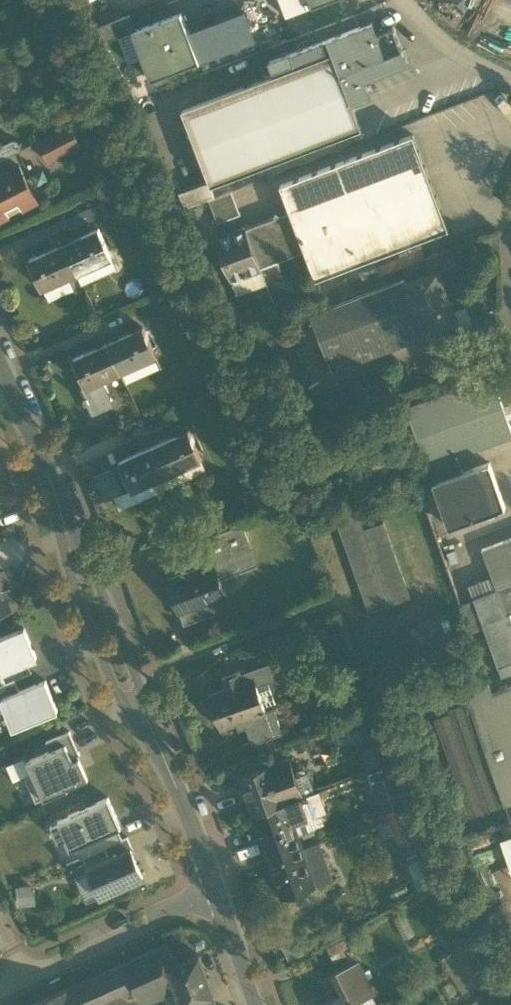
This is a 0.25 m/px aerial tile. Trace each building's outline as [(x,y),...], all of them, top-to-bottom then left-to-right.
[(312,6),(310,0),(279,0),(285,16),(312,6)] [(244,9),(188,30),(200,60),(255,39),(244,9)] [(137,28),(119,36),(128,62),(142,56),(150,79),(200,60),(188,30),(181,11),(137,28)] [(131,13),(98,26),(106,41),(119,36),(137,28),(131,13)] [(372,21),(360,25),(365,37),(377,33),(372,21)] [(407,62),(401,48),(386,54),(377,33),(365,37),(360,25),(328,38),(352,101),(371,94),(365,78),(407,62)] [(393,26),(377,33),(386,54),(401,48),(393,26)] [(362,127),(352,101),(328,38),(290,53),(295,66),(274,74),(182,109),(211,184),(362,127)] [(268,60),(274,74),(295,66),(290,53),(268,60)] [(234,76),(212,82),(214,89),(236,83),(234,76)] [(38,141),(49,163),(81,146),(70,125),(38,141)] [(305,250),(316,278),(449,227),(413,133),(280,184),(289,206),(305,250)] [(17,152),(12,141),(1,147),(0,147),(0,160),(17,152)] [(37,200),(19,164),(0,174),(0,219),(37,200)] [(208,198),(217,222),(241,213),(232,190),(208,198)] [(92,217),(114,208),(109,197),(87,206),(92,217)] [(71,227),(92,217),(87,206),(66,216),(71,227)] [(273,217),(246,227),(261,267),(305,250),(289,206),(286,212),(281,214),(275,211),(273,217)] [(262,268),(261,267),(246,227),(245,225),(235,229),(236,231),(229,234),(218,238),(225,256),(223,256),(231,278),(243,273),(243,275),(262,268)] [(98,227),(64,243),(77,272),(111,257),(98,227)] [(77,272),(64,243),(28,259),(41,288),(77,272)] [(426,257),(431,272),(439,269),(439,270),(457,264),(451,247),(426,257)] [(111,257),(77,272),(82,283),(117,268),(111,257)] [(243,273),(231,278),(237,294),(267,282),(262,268),(243,275),(243,273)] [(426,334),(427,335),(447,328),(459,323),(453,307),(449,297),(439,270),(439,269),(431,272),(406,281),(422,324),(426,334)] [(311,313),(328,359),(329,359),(348,352),(422,324),(406,281),(406,282),(405,278),(311,313)] [(465,302),(453,307),(459,323),(472,318),(465,302)] [(422,324),(348,352),(352,362),(426,334),(422,324)] [(140,326),(107,341),(120,370),(154,355),(140,326)] [(71,357),(84,386),(102,378),(120,370),(107,341),(71,357)] [(333,370),(352,362),(348,352),(329,359),(333,370)] [(433,481),(463,471),(458,455),(510,436),(510,426),(493,375),(406,406),(433,481)] [(111,398),(102,378),(84,386),(81,388),(85,397),(83,398),(85,403),(86,402),(88,408),(111,398)] [(187,429),(153,444),(166,473),(200,458),(187,429)] [(166,473),(153,444),(118,460),(119,461),(130,487),(131,489),(166,473)] [(166,473),(172,485),(205,470),(200,458),(166,473)] [(99,470),(110,496),(114,494),(130,487),(119,461),(99,470)] [(433,481),(449,526),(506,506),(490,461),(463,471),(433,481)] [(172,485),(166,473),(131,489),(136,501),(172,485)] [(136,501),(131,489),(130,487),(114,494),(120,508),(136,501)] [(363,527),(360,516),(339,523),(342,534),(363,527)] [(196,540),(205,565),(214,562),(219,578),(257,565),(242,524),(196,540)] [(367,538),(363,527),(342,534),(346,545),(367,538)] [(367,538),(371,548),(391,541),(388,531),(367,538)] [(497,588),(507,613),(510,611),(510,537),(482,548),(497,588)] [(371,548),(367,538),(346,545),(350,556),(371,548)] [(371,548),(375,559),(395,552),(391,541),(371,548)] [(375,559),(371,548),(350,556),(354,566),(375,559)] [(375,559),(378,570),(399,563),(395,552),(375,559)] [(378,570),(375,559),(354,566),(357,577),(378,570)] [(180,612),(188,610),(212,601),(226,596),(219,578),(214,562),(205,565),(168,578),(180,612)] [(378,570),(382,581),(402,574),(399,563),(378,570)] [(16,604),(11,589),(12,589),(8,578),(7,578),(3,569),(0,571),(0,610),(16,604)] [(382,581),(378,570),(357,577),(361,588),(382,581)] [(382,581),(386,592),(406,585),(402,574),(382,581)] [(386,592),(382,581),(361,588),(365,599),(386,592)] [(386,592),(390,602),(410,595),(406,585),(386,592)] [(510,611),(507,613),(497,588),(474,597),(498,664),(510,660),(510,612),(510,611)] [(390,602),(386,592),(365,599),(369,610),(390,602)] [(216,612),(212,601),(188,610),(192,620),(216,612)] [(188,610),(180,612),(184,623),(192,620),(188,610)] [(1,671),(27,660),(36,656),(24,627),(0,637),(0,671),(1,671)] [(6,682),(15,678),(32,672),(27,660),(1,671),(6,682)] [(502,676),(510,673),(510,660),(498,664),(502,676)] [(255,677),(257,683),(275,677),(270,661),(241,672),(245,681),(255,677)] [(238,723),(245,720),(268,712),(267,709),(257,683),(255,677),(245,681),(241,672),(240,670),(222,676),(226,687),(211,693),(223,728),(238,723)] [(1,697),(20,689),(15,678),(6,682),(0,684),(0,697),(1,697)] [(1,697),(14,726),(58,708),(46,679),(20,689),(1,697)] [(506,802),(510,800),(510,686),(492,692),(488,681),(465,689),(506,802)] [(273,707),(267,709),(268,712),(245,720),(247,726),(253,741),(282,731),(273,707)] [(245,720),(238,723),(240,728),(247,726),(245,720)] [(74,759),(76,758),(74,755),(78,753),(80,752),(70,730),(46,740),(50,749),(66,742),(74,759)] [(66,742),(50,749),(27,759),(33,771),(25,775),(36,800),(44,796),(45,798),(68,787),(68,786),(89,776),(80,756),(76,758),(74,759),(66,742)] [(239,774),(253,813),(288,801),(301,796),(287,757),(239,774)] [(378,779),(399,840),(414,835),(392,774),(378,779)] [(301,796),(288,801),(294,821),(312,814),(305,794),(301,796)] [(90,839),(118,826),(113,816),(117,814),(108,796),(57,818),(65,837),(70,848),(76,845),(90,839)] [(304,846),(294,821),(288,801),(253,813),(283,896),(317,883),(331,878),(323,854),(309,859),(304,846)] [(121,825),(117,814),(113,816),(118,826),(121,825)] [(59,839),(65,837),(57,818),(51,821),(59,839)] [(118,826),(90,839),(95,850),(106,845),(122,837),(118,826)] [(501,837),(510,864),(510,834),(501,837)] [(106,845),(111,856),(130,847),(133,846),(128,835),(122,837),(106,845)] [(95,850),(90,839),(76,845),(81,856),(83,855),(95,850)] [(304,846),(309,859),(323,854),(318,841),(304,846)] [(88,866),(111,856),(106,845),(95,850),(83,855),(88,866)] [(111,856),(88,866),(101,895),(143,876),(130,847),(111,856)] [(33,901),(31,884),(19,885),(20,901),(33,901)] [(161,944),(123,961),(131,979),(140,999),(145,996),(150,994),(174,983),(168,965),(175,963),(166,942),(161,944)] [(182,1004),(183,1004),(214,994),(200,954),(175,963),(168,965),(174,983),(182,1004)] [(357,960),(341,968),(350,986),(348,987),(354,1000),(372,991),(357,960)] [(75,983),(85,1004),(88,1004),(100,1000),(97,994),(131,979),(123,961),(75,983)] [(354,1000),(348,987),(350,986),(341,968),(323,977),(332,995),(320,1001),(323,1004),(357,1004),(354,1000)] [(61,989),(68,1004),(85,1004),(75,983),(61,989)] [(61,989),(25,1004),(68,1004),(61,989)]
